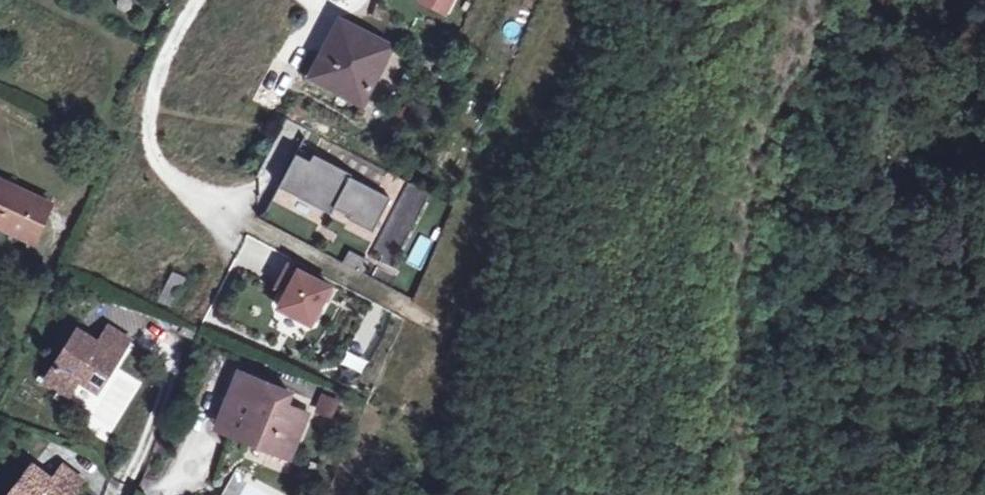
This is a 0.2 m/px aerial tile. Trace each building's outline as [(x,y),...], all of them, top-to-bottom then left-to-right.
[(420,0),(445,13),(449,4),(441,0),(421,0),(420,0)] [(364,100),(393,47),(342,19),(313,73),(364,100)] [(302,147),(296,159),(310,166),(316,155),(302,147)] [(375,232),(392,199),(368,186),(370,183),(316,155),(310,166),(296,159),(281,187),(333,214),(336,208),(352,216),(351,219),(375,232)] [(38,239),(54,205),(0,179),(0,225),(2,226),(3,222),(38,239)] [(417,233),(404,262),(419,269),(432,240),(417,233)] [(345,251),(341,264),(362,270),(366,257),(345,251)] [(332,286),(291,265),(280,286),(289,291),(281,306),(313,323),(332,286)] [(161,301),(175,307),(188,278),(175,272),(161,301)] [(131,341),(111,329),(100,346),(79,333),(48,381),(71,395),(81,379),(99,390),(131,341)] [(197,334),(185,329),(183,334),(195,340),(197,334)] [(269,444),(267,451),(266,454),(290,462),(306,418),(284,410),(289,398),(235,378),(221,415),(230,418),(223,438),(245,446),(246,443),(248,437),(269,444)] [(319,391),(312,411),(332,417),(338,398),(319,391)] [(214,435),(223,438),(230,418),(221,415),(214,435)] [(246,443),(267,451),(269,444),(248,437),(246,443)] [(64,468),(52,484),(33,469),(13,494),(73,494),(83,482),(64,468)] [(247,488),(251,481),(241,475),(230,494),(243,494),(247,488)]
